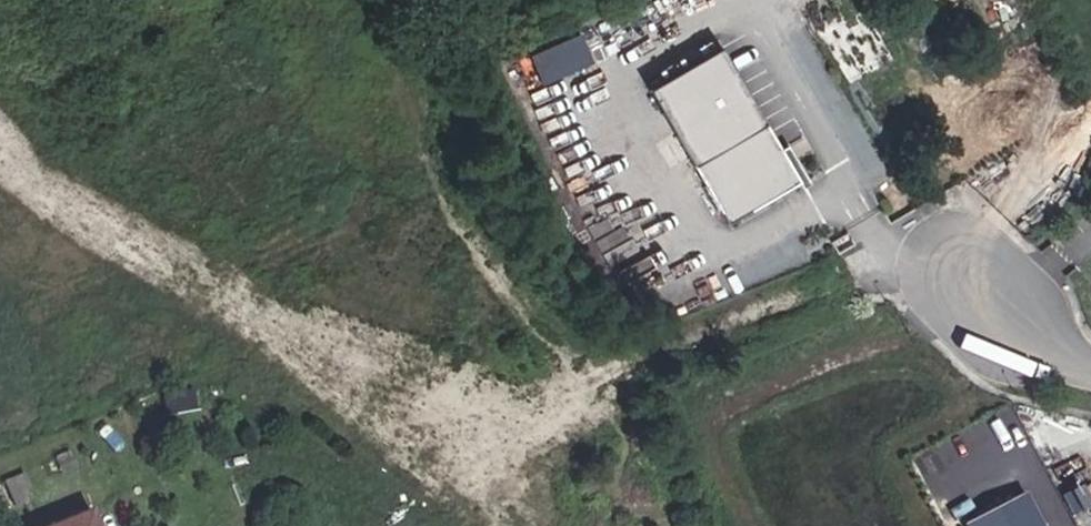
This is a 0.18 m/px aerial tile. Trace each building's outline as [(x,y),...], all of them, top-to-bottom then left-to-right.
[(683,142),(730,224),(803,182),(725,46),(652,88),(678,134),(683,142)] [(1039,486),(979,520),(982,525),(1061,525),(1039,486)] [(89,512),(52,525),(95,525),(89,512)]
